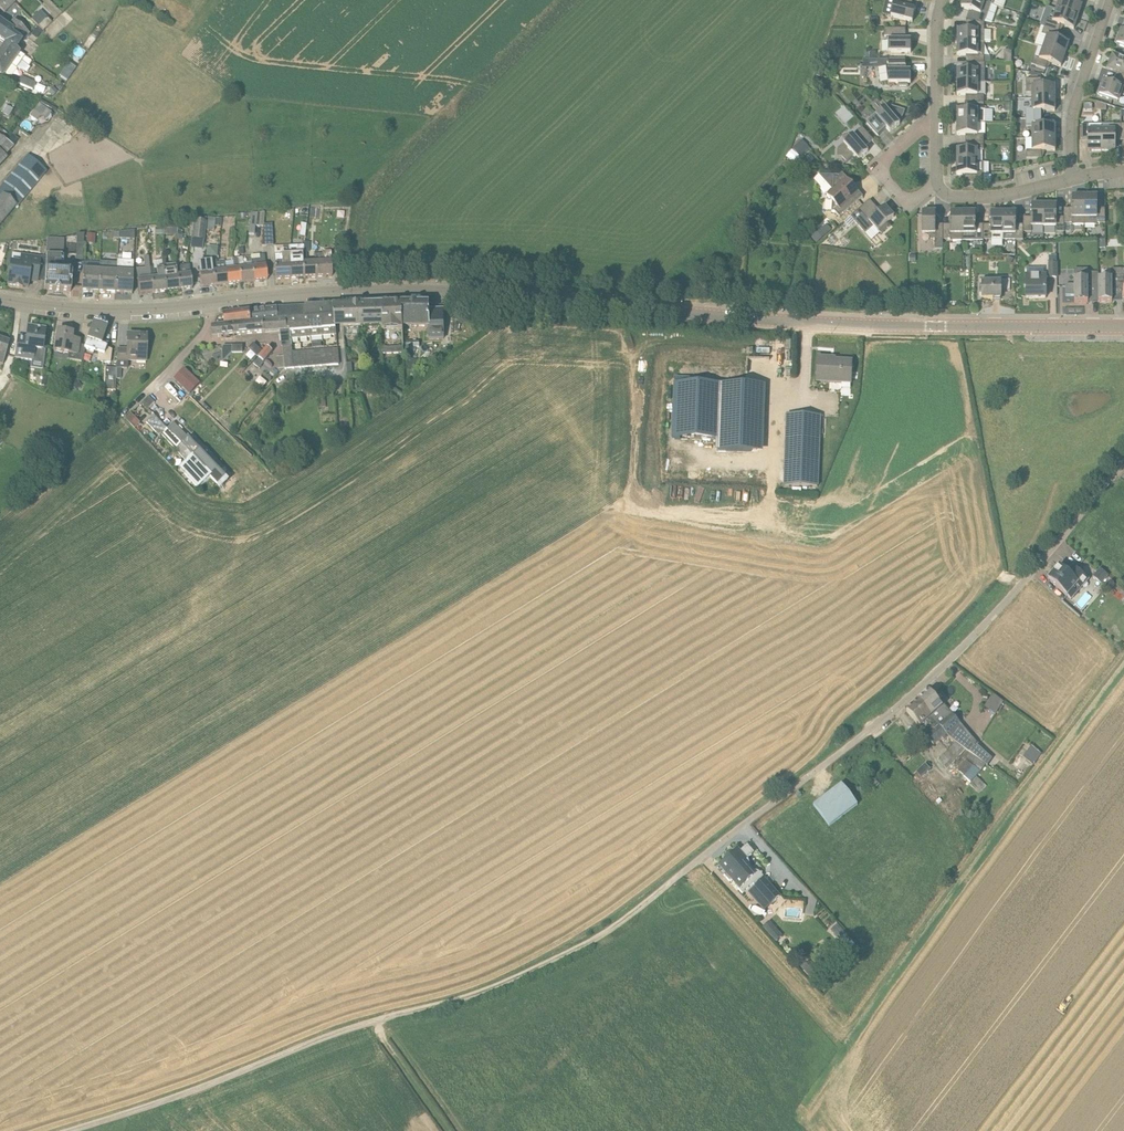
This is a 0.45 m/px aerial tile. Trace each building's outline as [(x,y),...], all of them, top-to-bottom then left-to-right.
[(13,0),(0,0),(0,8),(5,12),(15,2),(13,0)] [(891,16),(913,22),(916,9),(911,8),(913,0),(895,0),(891,16)] [(994,5),(979,0),(964,0),(961,7),(970,10),(966,20),(984,23),(987,16),(991,4),(994,5)] [(1069,0),(1059,0),(1056,9),(1078,17),(1082,5),(1069,1),(1069,0)] [(1074,29),(1078,17),(1056,9),(1052,21),(1047,19),(1044,26),(1058,31),(1061,24),(1074,29)] [(37,25),(46,16),(40,10),(32,19),(37,25)] [(43,31),(52,22),(46,16),(37,25),(43,31)] [(30,33),(29,33),(14,19),(7,27),(14,32),(12,35),(22,42),(30,33)] [(984,29),(984,23),(966,20),(966,30),(958,30),(958,43),(984,43),(984,29)] [(0,21),(0,39),(6,43),(16,50),(22,42),(12,35),(14,32),(7,27),(0,21)] [(1056,38),(1058,31),(1044,26),(1042,34),(1047,36),(1043,47),(1065,55),(1069,43),(1056,38)] [(31,34),(36,39),(42,32),(37,27),(31,34)] [(906,28),(884,28),(884,36),(889,36),(889,52),(911,52),(911,40),(906,40),(906,28)] [(1121,30),(1120,34),(1118,33),(1115,43),(1117,43),(1117,44),(1123,47),(1123,31),(1121,30)] [(16,50),(6,43),(0,51),(0,57),(11,66),(16,68),(21,62),(28,67),(35,57),(28,52),(25,56),(16,50)] [(984,55),(984,43),(958,43),(957,55),(966,55),(966,62),(984,63),(984,55)] [(1061,66),(1065,55),(1043,47),(1039,59),(1034,57),(1031,64),(1045,69),(1048,62),(1061,66)] [(1123,81),(1123,59),(1113,55),(1108,69),(1119,72),(1117,79),(1123,81)] [(16,68),(11,66),(0,57),(0,75),(1,76),(12,76),(17,69),(16,68)] [(908,86),(908,83),(911,83),(911,70),(906,70),(906,59),(878,59),(881,82),(888,82),(888,83),(897,83),(897,86),(908,86)] [(984,70),(984,63),(966,62),(966,70),(957,70),(957,82),(985,82),(985,70),(984,70)] [(33,89),(36,83),(21,76),(18,83),(33,89)] [(1032,98),(1055,98),(1055,86),(1041,86),(1041,78),(1026,78),(1026,86),(1032,86),(1032,98)] [(1117,79),(1115,85),(1104,81),(1102,85),(1101,84),(1097,94),(1099,94),(1099,95),(1117,102),(1120,94),(1123,96),(1123,81),(1117,79)] [(59,90),(64,85),(59,81),(54,85),(59,90)] [(985,83),(985,82),(957,82),(957,95),(966,95),(966,102),(984,102),(984,95),(986,95),(986,83),(985,83)] [(57,91),(53,86),(47,92),(52,97),(57,91)] [(1026,118),(1041,118),(1041,111),(1055,110),(1055,98),(1032,98),(1032,111),(1026,111),(1026,118)] [(966,110),(957,110),(957,122),(977,122),(985,122),(985,110),(984,110),(984,102),(966,102),(966,110)] [(37,120),(40,116),(43,116),(47,119),(52,112),(39,103),(30,115),(37,120)] [(13,109),(7,105),(2,114),(8,117),(13,109)] [(867,123),(878,136),(887,128),(890,132),(900,124),(898,122),(899,120),(900,119),(901,117),(902,116),(902,114),(902,113),(902,111),(905,111),(905,110),(887,105),(885,107),(867,123)] [(846,107),(838,114),(847,125),(856,118),(846,107)] [(1032,138),(1055,138),(1055,125),(1041,126),(1041,118),(1026,118),(1026,126),(1032,126),(1032,138)] [(977,135),(977,122),(957,122),(957,135),(966,135),(965,142),(984,142),(984,135),(977,135)] [(1101,150),(1101,130),(1101,124),(1088,124),(1081,124),(1081,138),(1088,139),(1088,150),(1101,150)] [(1115,138),(1121,138),(1121,124),(1114,124),(1114,130),(1101,130),(1101,150),(1115,150),(1115,138)] [(846,162),(854,155),(859,160),(862,157),(862,156),(864,154),(865,155),(865,154),(868,151),(867,150),(867,151),(866,150),(866,149),(864,147),(867,145),(872,140),(873,141),(874,140),(863,127),(844,143),(838,149),(838,155),(838,156),(842,156),(846,161),(846,162)] [(1055,138),(1032,138),(1032,150),(1026,150),(1027,158),(1041,158),(1041,150),(1055,150),(1055,138)] [(803,139),(793,147),(801,156),(811,148),(803,139)] [(984,150),(984,142),(965,142),(965,149),(957,149),(957,162),(977,162),(977,150),(984,150)] [(27,194),(47,171),(28,155),(0,188),(0,197),(1,195),(16,208),(27,194)] [(983,183),(984,175),(984,162),(977,162),(957,162),(957,174),(965,175),(965,183),(983,183)] [(818,174),(832,189),(827,194),(832,201),(832,211),(835,212),(840,217),(863,196),(857,189),(842,173),(837,177),(834,177),(834,175),(818,174)] [(16,208),(1,195),(0,197),(0,226),(16,208)] [(1084,225),(1085,196),(1072,196),(1072,208),(1064,208),(1064,217),(1064,223),(1072,223),(1072,225),(1084,225)] [(1105,223),(1105,208),(1097,208),(1097,196),(1085,196),(1084,225),(1097,225),(1097,223),(1105,223)] [(890,226),(887,223),(894,216),(885,206),(878,212),(876,209),(877,208),(870,200),(851,216),(866,233),(874,226),(878,231),(879,230),(882,233),(890,226)] [(1044,226),(1044,204),(1031,204),(1031,217),(1023,217),(1023,224),(1023,232),(1032,232),(1032,226),(1044,226)] [(1064,217),(1056,217),(1056,204),(1044,204),(1044,226),(1056,226),(1056,232),(1064,232),(1064,223),(1064,217)] [(991,239),(1003,239),(1003,234),(1003,212),(1001,212),(1001,210),(994,210),(994,212),(990,212),(990,224),(983,224),(983,239),(991,239)] [(256,235),(257,225),(264,226),(265,211),(251,213),(249,224),(248,234),(256,235)] [(943,239),(943,224),(935,224),(935,212),(922,212),(922,233),(930,233),(930,239),(943,239)] [(963,241),(963,239),(963,212),(950,212),(950,224),(943,224),(943,239),(950,239),(950,241),(963,241)] [(983,239),(983,224),(975,224),(975,212),(963,212),(963,239),(983,239)] [(1003,212),(1003,234),(1015,234),(1015,240),(1023,240),(1023,232),(1023,224),(1016,225),(1016,212),(1003,212)] [(191,238),(205,240),(206,222),(193,220),(191,238)] [(265,224),(262,246),(273,245),(272,223),(265,224)] [(817,243),(827,233),(832,229),(827,223),(822,227),(812,237),(817,243)] [(163,225),(163,234),(177,235),(177,230),(177,224),(163,224),(163,225)] [(163,225),(157,225),(156,225),(155,234),(163,234),(163,225)] [(118,238),(133,239),(133,230),(118,232),(118,238)] [(86,241),(95,242),(95,234),(86,234),(86,241)] [(310,251),(310,241),(305,241),(304,245),(304,251),(302,251),(304,277),(318,277),(317,260),(315,261),(305,261),(305,259),(307,259),(307,251),(310,251)] [(290,262),(291,278),(304,277),(302,251),(304,251),(304,245),(298,245),(298,254),(289,254),(290,262)] [(209,256),(219,257),(220,246),(209,246),(209,256)] [(331,265),(331,260),(331,251),(323,252),(323,253),(314,254),(315,261),(317,260),(318,277),(332,276),(331,265)] [(71,291),(72,272),(56,271),(56,262),(61,262),(61,255),(47,254),(45,289),(71,291)] [(266,269),(265,264),(264,254),(260,255),(260,258),(251,259),(254,281),(267,280),(266,269)] [(290,262),(289,254),(274,255),(274,263),(274,268),(275,279),(291,278),(290,262)] [(21,264),(11,263),(7,284),(28,287),(29,280),(37,281),(40,258),(28,256),(27,259),(21,258),(21,264)] [(227,284),(241,283),(238,257),(232,258),(234,268),(226,269),(227,284)] [(254,281),(251,259),(251,260),(251,261),(243,262),(243,257),(238,257),(241,283),(254,281)] [(152,293),(150,277),(149,268),(148,258),(143,259),(144,268),(136,269),(135,281),(138,280),(139,294),(152,293)] [(198,262),(201,287),(214,286),(212,260),(198,262)] [(226,269),(225,266),(217,267),(216,260),(212,260),(214,286),(227,284),(226,269)] [(116,270),(115,293),(132,294),(133,262),(133,263),(117,262),(116,270)] [(1048,277),(1058,277),(1057,262),(1049,263),(1048,263),(1048,277)] [(193,288),(190,265),(176,267),(176,268),(177,274),(179,290),(193,288)] [(155,268),(155,276),(150,277),(152,293),(165,291),(163,268),(155,268)] [(179,290),(177,274),(176,268),(164,270),(164,268),(163,268),(165,291),(179,290)] [(1123,301),(1123,289),(1123,268),(1112,269),(1112,278),(1098,278),(1099,302),(1112,302),(1112,301),(1123,301)] [(99,292),(100,269),(83,269),(82,281),(81,292),(99,292)] [(115,293),(116,270),(100,269),(99,292),(115,293)] [(1088,277),(1074,278),(1074,284),(1066,285),(1066,295),(1074,295),(1075,302),(1088,302),(1088,301),(1099,301),(1099,302),(1098,278),(1098,272),(1088,272),(1088,277)] [(1046,298),(1046,275),(1027,275),(1026,287),(1026,298),(1046,298)] [(1000,298),(1000,290),(1010,290),(1010,278),(1000,278),(983,278),(983,298),(1000,298)] [(403,303),(384,303),(333,305),(334,316),(336,326),(337,328),(382,327),(382,329),(404,329),(404,327),(404,325),(403,325),(403,303)] [(404,327),(429,327),(429,326),(440,326),(441,310),(429,309),(429,304),(403,303),(403,325),(404,325),(404,327)] [(306,318),(309,318),(321,317),(334,316),(333,305),(307,307),(305,307),(306,318)] [(252,322),(264,321),(279,320),(277,307),(251,311),(252,322)] [(279,320),(287,319),(297,318),(306,318),(305,307),(277,307),(279,320)] [(226,325),(236,324),(252,322),(251,311),(225,314),(226,325)] [(323,336),(337,335),(337,328),(336,326),(334,316),(321,317),(322,330),(323,336)] [(322,330),(321,317),(309,318),(311,330),(312,337),(323,336),(322,330)] [(292,338),(300,338),(299,332),(297,318),(287,319),(288,333),(291,332),(292,338)] [(312,337),(311,330),(309,318),(306,318),(297,318),(299,332),(300,338),(312,337)] [(292,338),(291,332),(288,333),(287,319),(279,320),(264,321),(265,332),(265,333),(281,331),(283,346),(292,346),(292,338)] [(236,335),(265,332),(264,321),(252,322),(236,324),(236,335)] [(99,345),(107,327),(93,322),(90,333),(85,345),(85,347),(98,353),(97,361),(107,362),(108,360),(112,350),(99,345)] [(213,337),(236,335),(236,324),(226,325),(227,326),(212,327),(213,337)] [(44,339),(45,329),(28,327),(26,337),(18,336),(14,357),(33,360),(43,361),(45,351),(42,350),(43,347),(45,348),(46,339),(44,339)] [(80,347),(71,344),(72,333),(57,331),(55,342),(54,351),(69,354),(68,359),(82,361),(85,347),(85,345),(80,344),(80,347)] [(146,360),(146,347),(147,336),(127,335),(127,349),(117,349),(117,368),(121,368),(127,368),(127,360),(146,360)] [(0,339),(0,364),(3,365),(10,342),(0,339)] [(259,357),(263,351),(254,343),(249,349),(259,357)] [(225,361),(232,353),(232,346),(222,346),(222,358),(225,361)] [(263,351),(259,357),(253,364),(259,368),(273,351),(268,346),(263,351)] [(294,368),(292,352),(292,346),(283,346),(285,369),(294,368)] [(322,366),(329,365),(327,349),(320,350),(322,366)] [(336,365),(335,359),(335,354),(334,349),(327,349),(329,365),(336,365)] [(308,367),(315,366),(313,350),(307,351),(308,367)] [(315,366),(322,366),(320,350),(313,350),(315,366)] [(301,367),(308,367),(307,351),(300,352),(301,367)] [(294,368),(301,367),(300,352),(292,352),(294,368)] [(817,382),(851,383),(852,361),(829,359),(829,357),(818,357),(817,382)] [(749,365),(771,366),(771,358),(749,358),(749,365)] [(408,369),(420,372),(423,362),(411,359),(408,369)] [(116,378),(116,368),(105,367),(104,389),(116,389),(116,378)] [(200,383),(185,367),(174,378),(190,394),(200,383)] [(71,383),(76,390),(81,385),(76,379),(71,383)] [(752,384),(668,380),(666,477),(748,481),(749,450),(716,449),(717,416),(751,417),(752,384)] [(325,394),(318,395),(319,407),(326,406),(325,394)] [(141,403),(147,409),(154,401),(149,396),(141,403)] [(141,422),(132,413),(126,419),(135,428),(141,422)] [(821,416),(810,415),(786,414),(784,485),(784,491),(813,493),(813,486),(818,486),(821,416)] [(211,476),(167,428),(154,415),(147,421),(160,435),(161,433),(175,448),(187,462),(180,468),(198,489),(211,476)] [(220,485),(228,478),(173,422),(167,428),(211,476),(220,485)] [(1071,599),(1089,579),(1074,567),(1068,574),(1059,567),(1048,579),(1071,599)] [(1092,575),(1101,582),(1107,575),(1099,567),(1092,575)] [(1104,587),(1110,592),(1114,586),(1108,582),(1104,587)] [(943,704),(942,706),(929,691),(918,701),(936,721),(946,734),(950,737),(950,738),(956,742),(965,749),(968,751),(969,752),(986,765),(992,758),(975,744),(977,743),(973,739),(959,723),(952,714),(943,704)] [(997,713),(1005,700),(995,694),(987,707),(997,713)] [(935,743),(943,737),(946,741),(950,737),(946,734),(936,721),(918,701),(907,711),(920,726),(926,721),(933,729),(927,734),(935,743)] [(956,742),(938,760),(947,768),(965,749),(956,742)] [(1033,764),(1041,753),(1031,746),(1024,757),(1033,764)] [(982,771),(986,765),(969,752),(964,758),(966,760),(957,770),(964,776),(974,765),(981,770),(982,771)] [(916,771),(921,776),(930,768),(925,763),(916,771)] [(976,777),(970,784),(980,793),(986,785),(976,777)] [(813,805),(829,826),(858,804),(842,783),(813,805)] [(738,850),(720,865),(740,887),(738,889),(742,893),(754,884),(756,886),(763,879),(762,878),(764,877),(763,876),(763,873),(760,873),(758,871),(754,870),(750,874),(741,864),(754,853),(747,845),(739,852),(738,850)] [(756,886),(770,904),(779,895),(764,879),(763,879),(756,886)] [(783,936),(770,922),(764,928),(777,942),(783,936)] [(842,942),(848,935),(837,924),(831,930),(842,942)]
